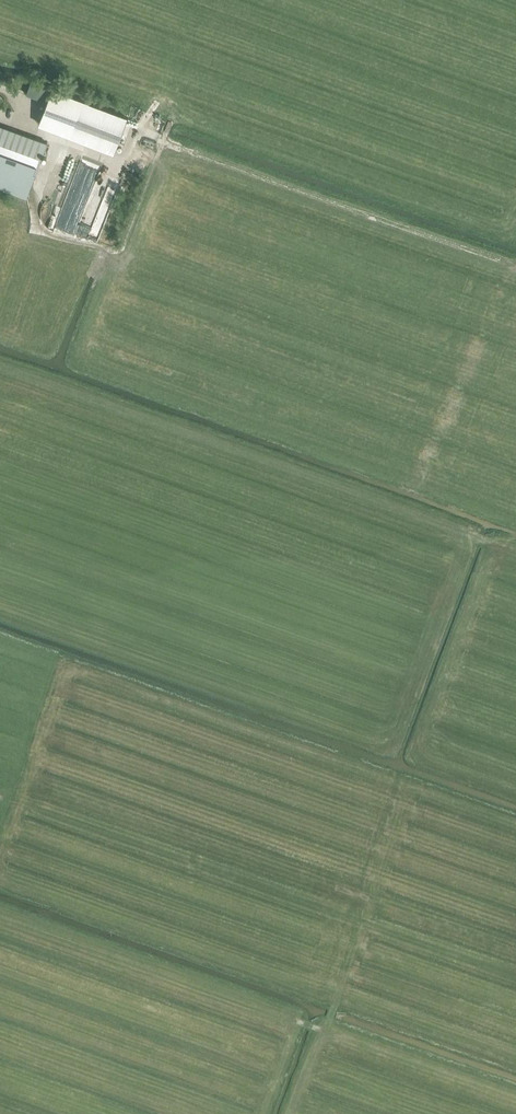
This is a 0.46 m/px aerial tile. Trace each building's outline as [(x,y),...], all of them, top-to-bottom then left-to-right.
[(37,124),(69,136),(114,152),(130,110),(53,88),(37,124)] [(27,197),(47,143),(0,126),(0,187),(27,197)] [(115,192),(117,178),(109,177),(107,190),(115,192)] [(95,221),(91,228),(98,232),(102,225),(95,221)]
